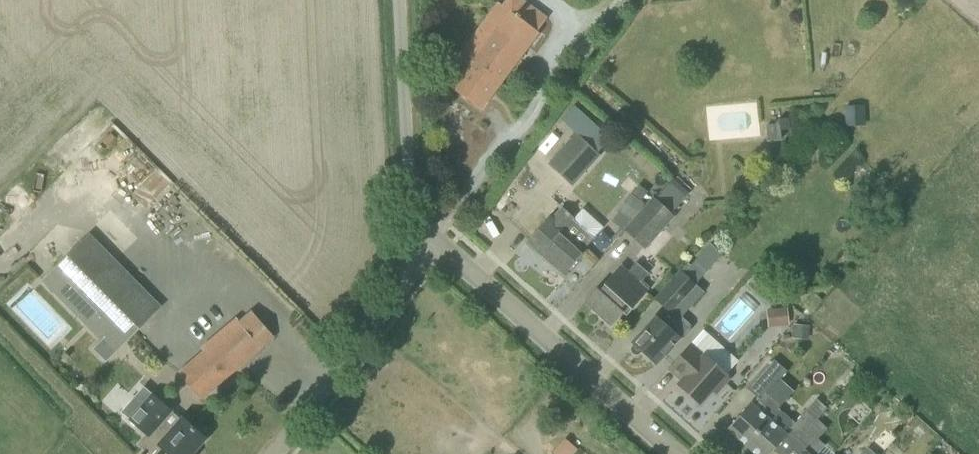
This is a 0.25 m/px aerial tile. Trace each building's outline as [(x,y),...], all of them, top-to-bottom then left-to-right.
[(490,12),(459,55),(470,64),(452,88),(481,110),(539,33),(537,32),(547,18),(522,0),(506,0),(502,6),(498,3),(490,12)] [(863,105),(845,106),(846,127),(864,126),(863,105)] [(765,126),(767,143),(781,141),(780,131),(790,130),(789,118),(777,119),(778,124),(765,126)] [(571,184),(593,159),(607,144),(586,125),(576,135),(575,134),(548,163),(554,169),(571,184)] [(619,213),(630,221),(631,221),(645,204),(630,194),(617,211),(619,213)] [(672,215),(653,198),(625,229),(645,246),(672,215)] [(595,237),(604,226),(583,208),(574,218),(563,208),(551,220),(548,218),(527,241),(564,275),(586,250),(585,249),(595,237)] [(721,254),(721,253),(710,243),(710,244),(690,266),(701,276),(721,254)] [(149,319),(76,247),(53,270),(68,284),(56,295),(101,339),(112,329),(126,343),(149,319)] [(647,274),(635,263),(627,272),(621,267),(599,291),(597,289),(587,300),(597,309),(595,311),(611,325),(623,311),(621,309),(626,303),(631,307),(649,287),(642,280),(647,274)] [(660,317),(657,315),(632,343),(634,345),(633,347),(639,353),(641,351),(656,365),(681,337),(684,336),(690,329),(690,325),(681,318),(681,317),(679,318),(677,316),(671,310),(694,284),(695,282),(682,270),(680,269),(655,298),(667,309),(660,317)] [(768,327),(789,325),(787,308),(766,310),(768,327)] [(204,350),(178,373),(200,400),(274,337),(252,311),(239,322),(236,318),(201,347),(204,350)] [(702,329),(668,368),(682,381),(678,385),(700,404),(713,389),(717,392),(729,378),(726,374),(727,373),(738,360),(702,329)] [(104,338),(94,349),(107,362),(118,352),(104,338)] [(769,419),(770,419),(780,409),(781,407),(767,395),(788,372),(785,369),(774,360),(748,390),(757,398),(752,404),(751,402),(727,429),(746,446),(769,419)] [(131,420),(147,434),(138,445),(148,453),(154,453),(160,446),(169,453),(191,453),(205,438),(183,418),(182,420),(173,430),(163,421),(172,411),(154,395),(144,386),(122,412),(131,420)] [(746,446),(756,453),(770,453),(774,451),(777,453),(786,453),(817,419),(827,408),(817,399),(795,423),(780,409),(770,419),(769,419),(746,446)] [(786,453),(818,453),(825,446),(818,439),(828,429),(817,419),(786,453)] [(555,453),(572,453),(578,448),(566,438),(553,452),(555,453)] [(869,449),(875,453),(882,453),(884,451),(875,443),(869,449)]
